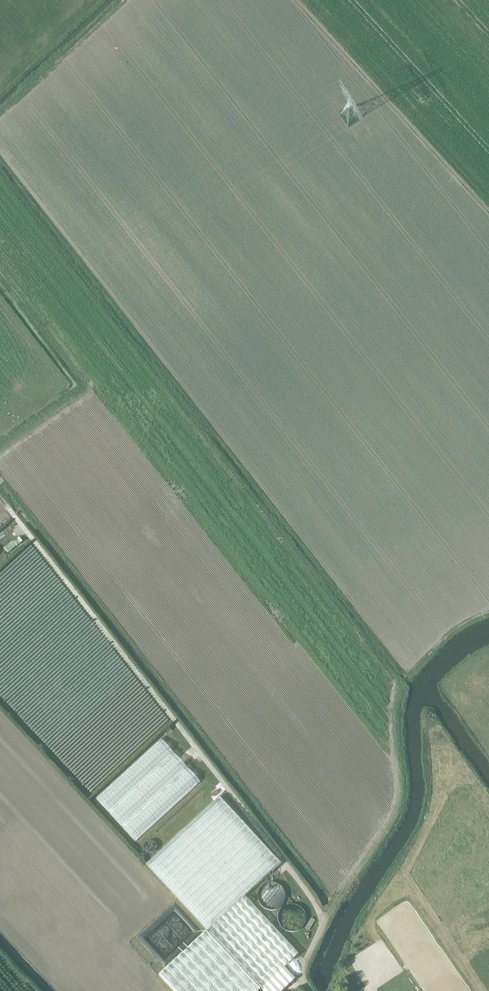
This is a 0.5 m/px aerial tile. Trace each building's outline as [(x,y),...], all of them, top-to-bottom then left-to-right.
[(146,865),(178,899),(208,931),(261,989),(263,990),(282,990),(296,978),(285,967),(299,954),(245,896),(281,863),(219,797),(147,864),(146,865)] [(287,902),(287,899),(287,896),(285,893),(284,891),(282,889),(280,888),(278,888),(276,887),(274,888),(271,888),(267,891),(265,893),(264,895),(264,897),(263,899),(264,902),(264,904),(265,905),(267,908),(270,910),(273,911),(275,911),(277,911),(280,911),(284,908),(285,907),(286,904),(287,902)] [(133,942),(174,987),(178,990),(256,990),(176,904),(133,942)] [(305,923),(306,919),(305,916),(305,914),(303,912),(302,910),(300,909),(298,907),(296,907),(293,907),(291,907),(289,908),(287,909),(285,910),(282,914),(282,916),(282,919),(282,923),(284,925),(285,927),(287,929),(289,930),(291,930),(293,931),(295,930),(298,930),(300,929),(302,927),(304,925),(305,923)]
